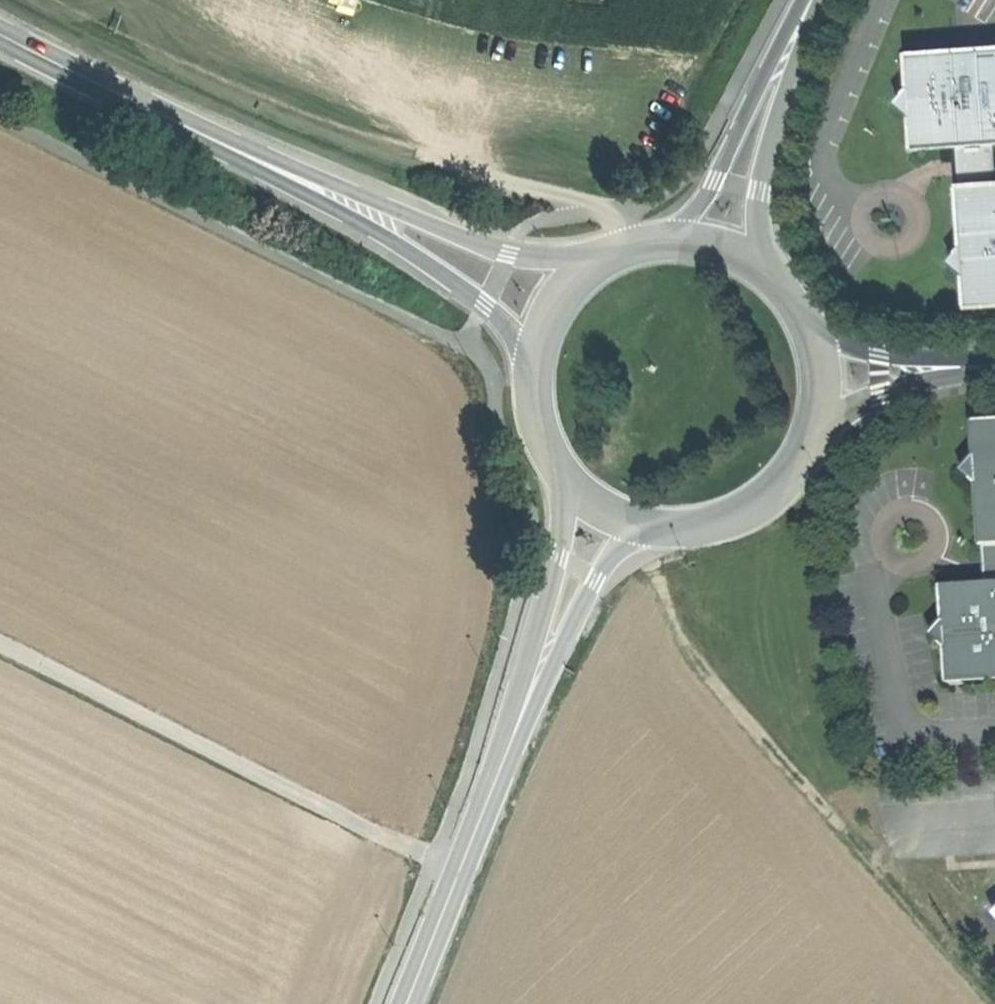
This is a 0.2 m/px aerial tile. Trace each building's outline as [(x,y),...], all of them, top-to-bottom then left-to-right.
[(913,53),(915,88),(901,105),(917,119),(918,153),(961,150),(994,147),(994,48),(913,53)] [(964,186),(994,184),(994,147),(961,150),(964,186)] [(964,186),(967,247),(953,264),(970,278),(972,309),(994,307),(994,184),(964,186)] [(977,422),(978,457),(965,472),(981,486),(985,548),(994,547),(994,421),(977,422)] [(985,548),(987,586),(945,588),(947,621),(932,637),(950,650),(952,684),(994,681),(994,547),(985,548)]
